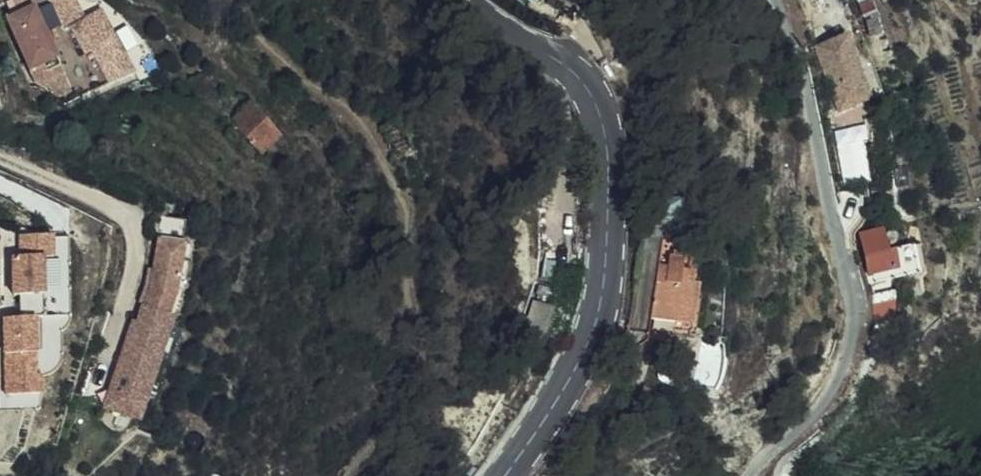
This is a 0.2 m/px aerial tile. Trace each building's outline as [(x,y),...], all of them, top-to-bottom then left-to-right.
[(58,23),(80,16),(75,0),(51,0),(58,23)] [(50,30),(42,32),(47,49),(55,47),(50,30)] [(58,84),(47,49),(42,32),(12,41),(27,94),(58,84)] [(101,41),(79,54),(97,72),(123,99),(125,98),(115,77),(121,74),(101,41)] [(93,73),(97,72),(79,54),(75,55),(84,72),(70,80),(84,107),(103,95),(93,73)] [(110,106),(123,99),(97,72),(93,73),(103,95),(110,106)] [(848,121),(877,115),(872,93),(844,98),(848,121)] [(237,141),(247,155),(265,140),(254,127),(237,141)] [(281,158),(265,140),(247,155),(244,157),(259,174),(281,158)] [(14,232),(15,309),(48,309),(48,280),(57,280),(56,231),(14,232)] [(896,247),(871,255),(878,294),(879,308),(920,293),(919,269),(899,273),(896,247)] [(153,256),(152,259),(152,274),(170,274),(168,258),(153,256)] [(659,280),(653,279),(642,331),(673,336),(679,304),(685,305),(689,286),(675,283),(677,275),(661,273),(659,280)] [(134,353),(128,351),(102,426),(141,436),(172,352),(167,351),(173,333),(177,334),(177,275),(170,274),(152,274),(151,320),(145,319),(134,353)] [(95,446),(133,458),(141,436),(102,426),(95,446)]
